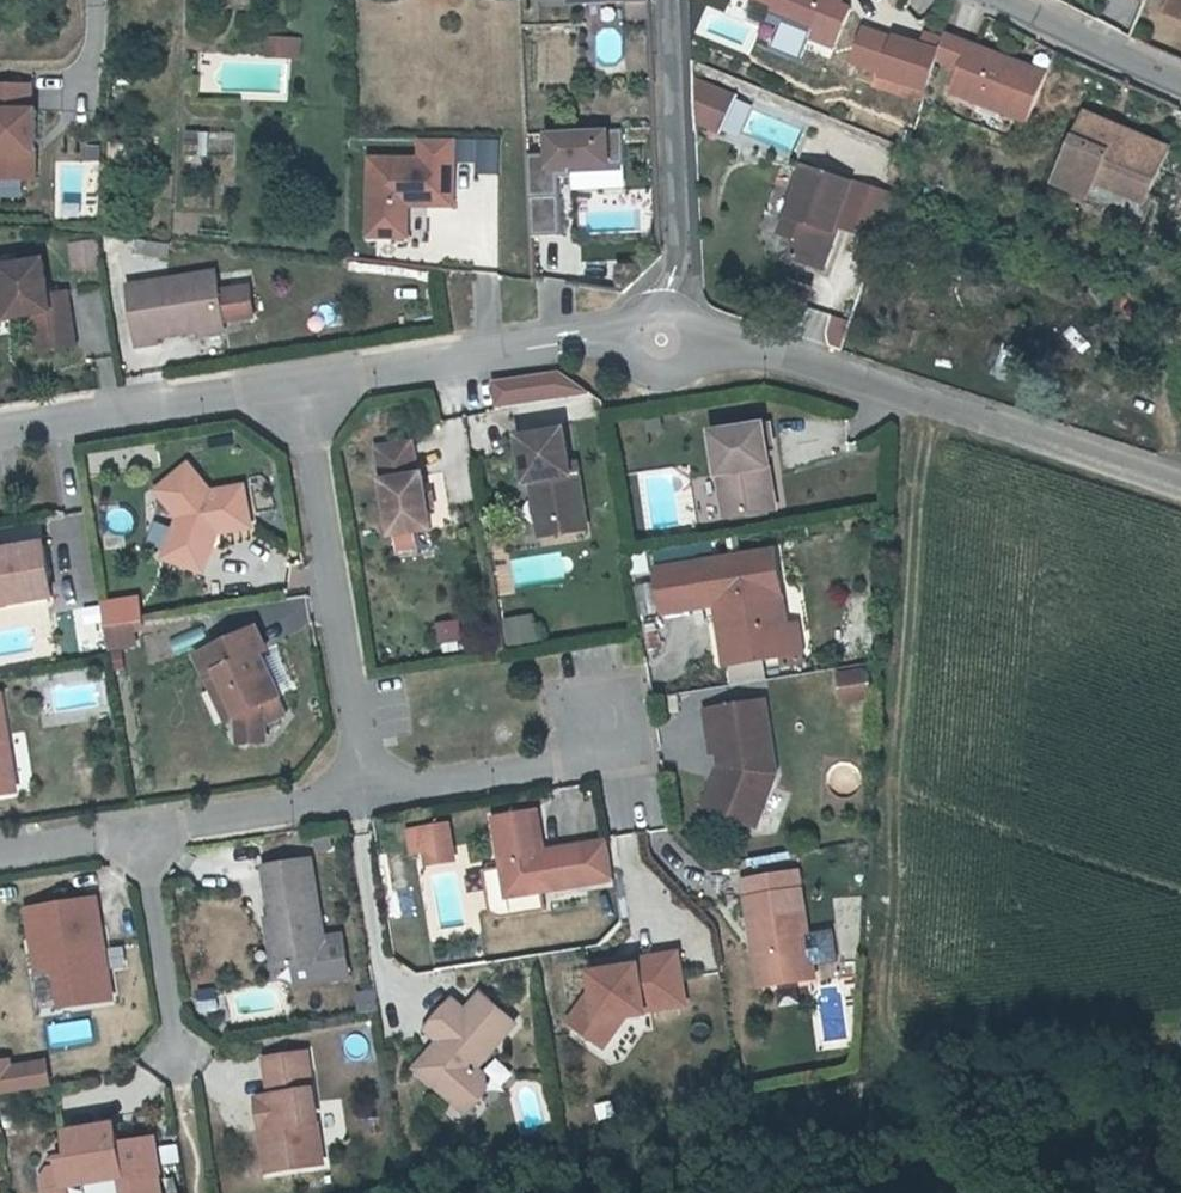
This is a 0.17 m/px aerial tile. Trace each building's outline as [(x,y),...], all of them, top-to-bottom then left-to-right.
[(815,32),(829,0),(758,0),(778,8),(774,16),(815,32)] [(1168,10),(1180,15),(1180,0),(1172,0),(1168,10)] [(771,23),(812,40),(815,32),(774,16),(771,23)] [(863,27),(850,65),(884,76),(897,39),(863,27)] [(1060,72),(956,32),(944,64),(966,72),(957,95),(1039,126),(1060,72)] [(884,76),(930,92),(941,53),(897,39),(884,76)] [(300,59),(301,41),(271,42),(272,59),(300,59)] [(926,107),(930,92),(884,76),(850,65),(846,79),(926,107)] [(734,92),(701,79),(701,125),(722,132),(734,92)] [(0,82),(0,175),(41,177),(44,110),(34,109),(35,84),(0,82)] [(1145,213),(1170,152),(1089,117),(1063,178),(1145,213)] [(204,155),(207,132),(184,129),(181,152),(204,155)] [(551,157),(533,158),(538,239),(568,237),(564,174),(627,170),(625,130),(550,135),(551,157)] [(421,157),(369,157),(368,243),(414,243),(414,207),(458,208),(459,142),(421,141),(421,157)] [(802,163),(777,235),(798,242),(792,260),(830,272),(845,230),(879,242),(895,195),(802,163)] [(69,270),(99,268),(97,238),(68,240),(69,270)] [(7,309),(8,311),(19,311),(20,316),(31,315),(38,351),(75,345),(67,293),(49,295),(43,260),(1,267),(2,272),(0,272),(0,310),(7,309)] [(218,292),(215,273),(129,286),(138,345),(158,341),(158,336),(223,326),(222,320),(218,292)] [(253,315),(248,287),(218,292),(222,320),(253,315)] [(798,336),(838,347),(846,319),(806,308),(798,336)] [(20,316),(19,311),(8,311),(7,309),(0,310),(0,320),(20,316)] [(724,516),(767,510),(760,467),(766,466),(767,466),(764,444),(769,443),(766,424),(711,433),(724,516)] [(532,482),(538,525),(584,518),(577,472),(570,473),(568,465),(562,430),(525,437),(518,439),(526,483),(532,482)] [(431,529),(427,508),(425,496),(422,475),(416,476),(411,443),(378,449),(392,535),(431,529)] [(576,463),(568,465),(570,473),(577,472),(576,463)] [(203,572),(215,542),(210,540),(214,532),(218,533),(251,527),(244,488),(211,493),(188,466),(158,493),(181,519),(165,558),(203,572)] [(773,508),(766,466),(760,467),(767,510),(773,508)] [(586,528),(584,518),(538,525),(540,536),(586,528)] [(53,598),(44,546),(2,553),(1,547),(0,547),(0,607),(53,598)] [(725,664),(781,655),(777,628),(777,626),(787,625),(773,549),(731,556),(656,569),(663,612),(715,603),(725,664)] [(533,617),(505,621),(508,643),(536,639),(533,617)] [(438,647),(460,645),(458,619),(436,621),(438,647)] [(796,623),(787,625),(777,626),(777,628),(781,655),(801,651),(796,623)] [(132,625),(106,629),(109,651),(136,647),(132,625)] [(198,656),(208,678),(219,673),(239,715),(241,743),(266,741),(265,724),(288,713),(260,653),(262,653),(252,631),(198,656)] [(876,691),(873,670),(840,674),(843,696),(876,691)] [(229,721),(239,715),(219,673),(208,678),(229,721)] [(11,750),(2,697),(0,698),(0,752),(11,750)] [(705,805),(734,816),(738,806),(759,814),(776,772),(763,699),(705,709),(712,751),(717,750),(720,766),(721,766),(723,775),(716,777),(705,805)] [(11,750),(0,752),(0,758),(2,772),(14,771),(11,750)] [(18,793),(14,771),(2,772),(0,758),(0,795),(18,793)] [(755,824),(759,814),(738,806),(734,816),(755,824)] [(508,895),(589,882),(583,845),(543,851),(537,811),(495,817),(508,895)] [(425,851),(452,847),(448,825),(422,829),(425,851)] [(452,847),(425,851),(428,863),(454,859),(452,847)] [(311,857),(263,864),(271,915),(275,940),(269,942),(273,967),(327,959),(311,857)] [(744,879),(753,934),(764,932),(771,982),(814,975),(797,870),(744,879)] [(54,950),(57,967),(63,1007),(115,999),(105,940),(100,940),(97,924),(102,923),(98,899),(93,900),(30,910),(36,953),(54,950)] [(271,915),(265,916),(269,942),(275,940),(271,915)] [(761,984),(771,982),(764,932),(753,934),(761,984)] [(39,971),(57,967),(54,950),(36,953),(39,971)] [(571,1020),(595,1038),(610,1017),(627,1014),(645,1011),(645,1008),(686,1002),(677,952),(636,958),(637,964),(601,970),(592,971),(594,987),(571,1020)] [(600,964),(601,970),(637,964),(636,958),(600,964)] [(426,1027),(440,1040),(444,1044),(437,1052),(432,1048),(417,1066),(469,1111),(486,1091),(484,1074),(475,1067),(514,1021),(480,992),(464,1010),(451,999),(426,1027)] [(605,1045),(627,1014),(610,1017),(595,1038),(605,1045)] [(440,1040),(432,1048),(437,1052),(444,1044),(440,1040)] [(268,1058),(273,1095),(278,1126),(264,1128),(271,1171),(326,1163),(309,1052),(268,1058)] [(49,1088),(45,1056),(0,1062),(0,1094),(49,1088)] [(259,1097),(264,1128),(278,1126),(273,1095),(259,1097)] [(123,1177),(126,1192),(162,1192),(158,1173),(160,1172),(154,1138),(119,1144),(116,1128),(95,1132),(94,1129),(67,1133),(64,1148),(67,1164),(47,1167),(50,1185),(61,1192),(70,1192),(69,1186),(123,1177)]
